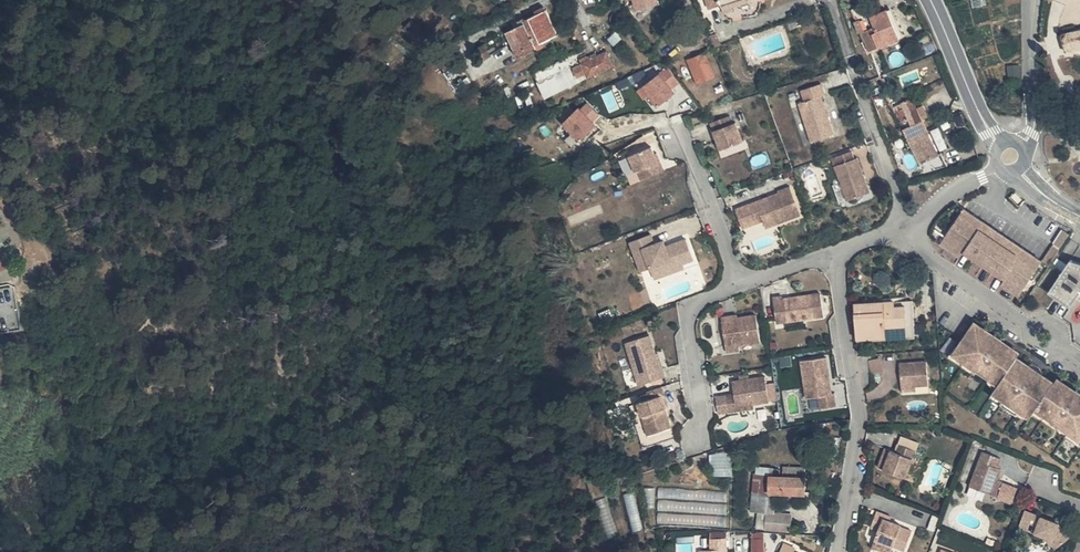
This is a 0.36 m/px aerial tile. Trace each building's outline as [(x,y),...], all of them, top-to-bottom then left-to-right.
[(615,4),(618,3),(620,9),(644,0),(613,0),(615,4)] [(702,12),(713,8),(714,11),(723,8),(720,0),(698,0),(702,12)] [(738,0),(720,0),(723,8),(739,3),(738,0)] [(860,3),(850,7),(869,53),(899,41),(886,11),(870,17),(876,33),(873,34),(860,3)] [(544,38),(532,14),(510,25),(512,27),(493,36),(506,61),(526,52),(524,48),(544,38)] [(1050,35),(1053,56),(1072,53),(1073,62),(1079,61),(1079,31),(1050,35)] [(492,49),(488,41),(464,53),(468,61),(492,49)] [(595,54),(571,67),(573,70),(577,78),(578,81),(603,68),(595,54)] [(703,80),(694,57),(677,64),(685,87),(703,80)] [(669,65),(644,84),(660,104),(677,91),(674,87),(682,81),(669,65)] [(577,78),(573,70),(563,75),(567,83),(577,78)] [(808,87),(789,92),(792,103),(786,105),(796,144),(819,137),(809,99),(812,98),(808,87)] [(579,139),(604,118),(588,100),(563,121),(579,139)] [(906,112),(902,103),(889,107),(892,113),(887,115),(890,124),(888,126),(895,143),(897,142),(911,177),(933,171),(928,160),(923,162),(912,136),(916,135),(906,112)] [(696,128),(707,154),(730,145),(722,126),(717,128),(714,121),(696,128)] [(932,129),(939,149),(947,147),(940,126),(932,129)] [(639,151),(617,159),(623,175),(627,174),(630,182),(645,177),(641,168),(645,166),(642,159),(639,151)] [(838,154),(822,159),(825,167),(822,168),(832,194),(835,202),(857,194),(844,160),(841,161),(838,154)] [(644,158),(642,159),(645,166),(641,168),(645,177),(650,174),(644,158)] [(744,205),(723,213),(729,226),(759,215),(764,226),(788,216),(777,190),(765,194),(766,196),(752,202),(753,204),(745,207),(744,205)] [(952,208),(947,216),(1026,271),(1032,262),(952,208)] [(759,215),(729,226),(730,230),(750,223),(753,230),(764,226),(759,215)] [(947,216),(929,243),(949,256),(952,251),(994,279),(991,284),(1008,297),(1026,271),(947,216)] [(1061,234),(1050,231),(1038,251),(1047,249),(1053,248),(1061,234)] [(638,238),(616,246),(627,275),(637,272),(638,275),(658,267),(660,271),(681,263),(673,243),(657,248),(659,253),(654,254),(653,250),(650,244),(641,247),(638,238)] [(1047,249),(1038,251),(1032,262),(1041,269),(1051,251),(1053,248),(1047,249)] [(1062,261),(1042,296),(1065,309),(1071,297),(1079,302),(1079,267),(1062,261)] [(658,267),(638,275),(641,282),(670,272),(668,268),(660,271),(658,267)] [(775,299),(761,300),(763,321),(778,320),(779,324),(817,319),(814,297),(789,300),(789,304),(782,305),(781,301),(775,302),(775,299)] [(871,307),(850,310),(856,343),(914,336),(910,303),(898,304),(898,301),(870,304),(871,307)] [(718,318),(709,320),(712,347),(726,345),(726,348),(748,345),(744,318),(718,321),(718,318)] [(942,357),(964,371),(963,373),(976,381),(977,379),(987,386),(984,391),(982,393),(1019,418),(1021,416),(1025,411),(1034,417),(1033,419),(1045,427),(1046,425),(1068,440),(1079,422),(1079,404),(1070,398),(1063,393),(1044,380),(1041,385),(1030,378),(1015,368),(1003,360),(1006,355),(988,343),(981,339),(962,326),(942,357)] [(983,335),(981,339),(988,343),(991,340),(983,335)] [(636,336),(613,342),(623,377),(634,374),(636,383),(651,379),(646,360),(644,361),(642,356),(636,336)] [(726,345),(712,347),(713,349),(713,355),(727,354),(726,348),(726,345)] [(964,371),(942,357),(939,361),(961,376),(963,373),(964,371)] [(872,362),(861,363),(862,378),(873,377),(872,362)] [(817,383),(820,382),(818,363),(791,366),(796,403),(810,400),(823,398),(821,388),(818,389),(817,383)] [(1017,364),(1015,368),(1030,378),(1032,375),(1030,374),(1031,372),(1031,370),(1029,368),(1025,366),(1022,366),(1020,367),(1017,364)] [(916,365),(889,367),(891,391),(904,390),(918,388),(916,365)] [(626,386),(636,383),(634,374),(623,377),(626,386)] [(728,383),(719,384),(721,397),(712,398),(702,400),(705,418),(715,416),(725,414),(723,408),(740,406),(756,403),(752,379),(736,381),(735,382),(735,384),(731,385),(729,382),(728,383)] [(987,386),(977,379),(976,381),(974,384),(984,391),(987,386)] [(1066,389),(1063,393),(1070,398),(1073,394),(1066,389)] [(654,407),(649,391),(634,395),(637,403),(626,407),(630,420),(636,439),(659,432),(653,413),(651,408),(654,407)] [(1019,418),(982,393),(979,398),(1016,423),(1019,418)] [(823,398),(810,400),(812,414),(829,412),(827,398),(823,398)] [(740,406),(723,408),(725,414),(741,412),(740,406)] [(626,407),(618,409),(622,423),(630,420),(626,407)] [(1033,419),(1034,417),(1025,411),(1021,416),(1031,422),(1033,419)] [(1065,445),(1068,440),(1046,425),(1045,427),(1043,430),(1065,445)] [(877,455),(871,474),(893,481),(902,455),(884,449),(881,456),(877,455)] [(713,452),(713,474),(733,474),(733,451),(713,452)] [(871,474),(877,455),(873,453),(866,472),(871,474)] [(989,463),(971,457),(959,491),(981,499),(1001,506),(1006,492),(986,485),(990,474),(986,472),(989,463)] [(795,474),(774,471),(772,481),(760,479),(758,493),(770,496),(790,500),(795,474)] [(761,476),(745,473),(734,532),(751,537),(754,518),(758,493),(760,479),(761,476)] [(726,525),(729,491),(704,489),(701,523),(726,525)] [(629,491),(635,527),(643,526),(637,490),(629,491)] [(1046,540),(1051,546),(1061,538),(1050,524),(1016,513),(1011,528),(1020,531),(1022,525),(1029,528),(1027,534),(1036,536),(1046,540)] [(875,517),(867,515),(862,531),(870,533),(867,542),(886,548),(897,551),(903,532),(892,528),(892,527),(874,521),(875,517)] [(782,523),(754,518),(751,537),(779,538),(782,523)] [(1020,531),(1027,534),(1029,528),(1022,525),(1020,531)] [(1046,540),(1036,536),(1047,550),(1051,546),(1046,540)] [(865,549),(875,551),(885,551),(886,548),(867,542),(865,549)] [(707,543),(707,551),(723,551),(723,543),(707,543)]
